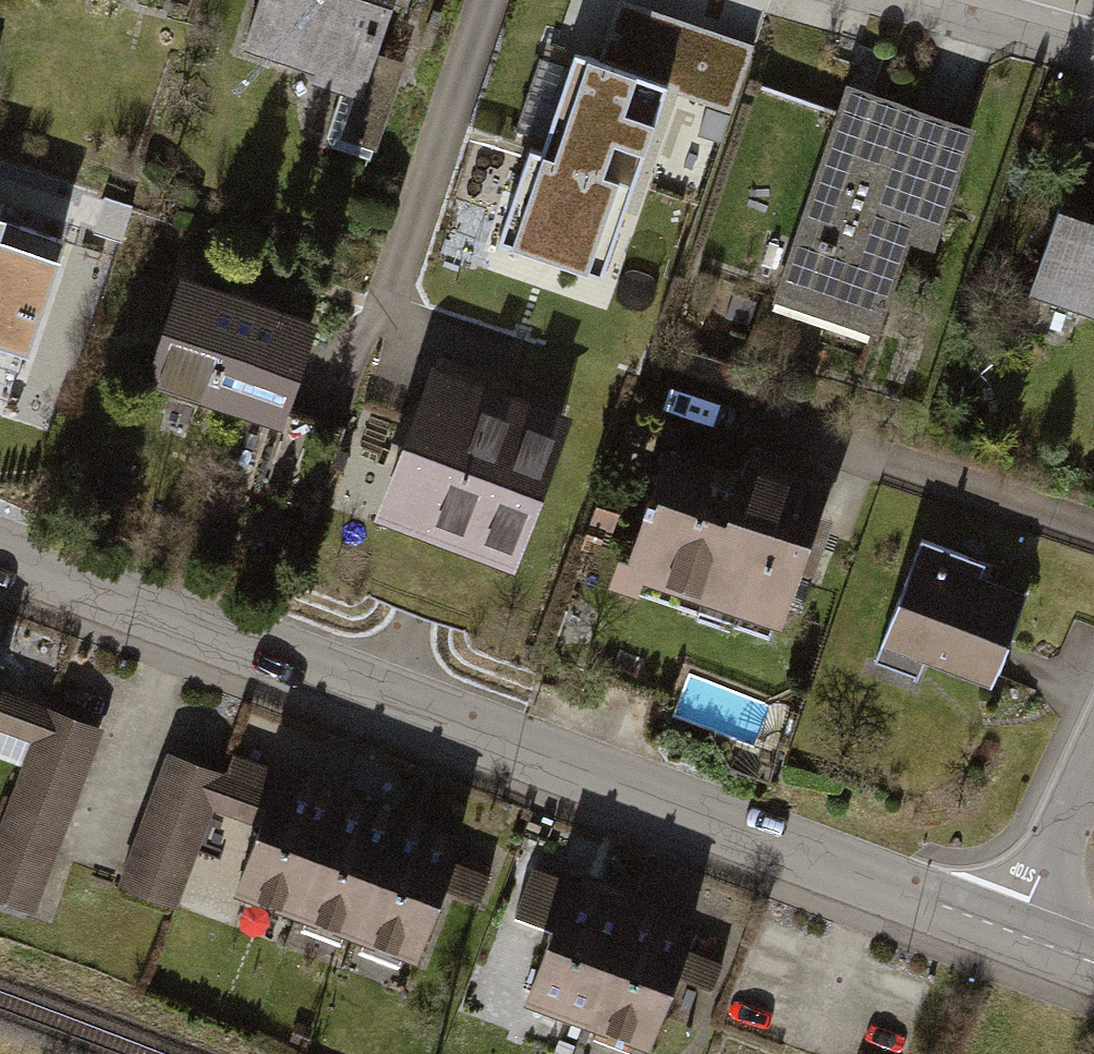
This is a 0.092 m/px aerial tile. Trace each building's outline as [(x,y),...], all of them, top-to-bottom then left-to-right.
[(244,56),(324,83),(304,143),(379,168),(414,64),(391,57),(403,20),(416,24),(424,0),(263,0),(244,56)] [(621,4),(601,62),(667,85),(734,108),(754,48),(621,4)] [(575,53),(542,154),(632,184),(667,85),(601,62),(575,53)] [(985,135),(853,90),(778,308),(884,344),(916,251),(942,260),(985,135)] [(1088,144),(1030,302),(1093,325),(1093,146),(1088,144)] [(603,273),(632,184),(542,154),(530,150),(500,239),(603,273)] [(0,217),(0,320),(46,335),(77,243),(0,217)] [(331,331),(190,286),(155,394),(296,439),(331,331)] [(449,424),(411,411),(382,496),(538,549),(583,418),(465,378),(449,424)] [(736,473),(672,452),(624,599),(708,627),(712,616),(790,641),(810,581),(824,586),(843,529),(829,524),(838,495),(739,463),(736,473)] [(634,500),(605,491),(585,555),(613,564),(634,500)] [(996,568),(926,540),(872,676),(921,695),(929,674),(995,700),(1035,601),(989,583),(996,568)] [(0,670),(0,734),(30,745),(0,825),(0,907),(35,920),(108,727),(1,687),(7,672),(0,670)] [(224,781),(163,758),(111,894),(172,918),(203,835),(224,781)] [(460,844),(233,758),(224,781),(203,835),(245,850),(225,903),(409,974),(440,893),(475,906),(487,875),(453,862),(460,844)] [(534,869),(502,950),(532,961),(511,1014),(615,1053),(641,1053),(669,982),(705,996),(718,963),(684,949),(692,931),(534,869)]
